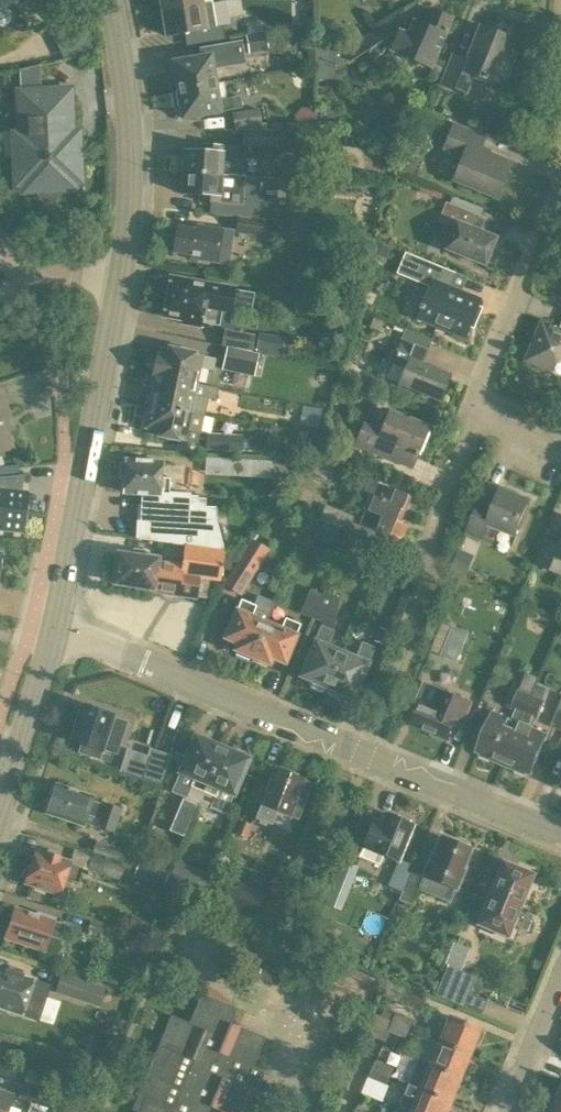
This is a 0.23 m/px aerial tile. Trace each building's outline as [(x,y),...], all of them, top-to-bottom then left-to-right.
[(161,10),(200,3),(199,0),(160,0),(161,10)] [(222,26),(204,29),(200,3),(161,10),(166,36),(184,33),(186,47),(224,40),(222,26)] [(383,23),(345,48),(353,60),(367,51),(375,63),(393,51),(431,67),(451,20),(430,10),(423,27),(413,22),(408,34),(400,31),(397,36),(393,35),(391,36),(383,23)] [(97,49),(90,30),(82,34),(73,15),(48,27),(62,56),(97,49)] [(262,33),(260,22),(246,24),(248,35),(262,33)] [(519,44),(480,28),(466,62),(454,57),(443,84),(467,94),(474,75),(502,86),(519,44)] [(248,35),(247,35),(250,54),(268,51),(265,32),(262,33),(248,35)] [(215,84),(212,70),(247,64),(243,40),(199,48),(201,57),(171,62),(174,75),(169,76),(171,92),(215,84)] [(335,72),(353,60),(345,48),(314,48),(315,80),(335,79),(335,72)] [(18,66),(18,84),(40,83),(39,65),(18,66)] [(224,83),(215,84),(171,92),(174,108),(178,107),(180,119),(242,109),(240,97),(226,100),(224,83)] [(16,185),(23,184),(23,191),(38,190),(39,194),(41,198),(45,200),(49,200),(53,199),(56,197),(58,193),(59,189),(73,189),(73,182),(80,182),(79,153),(72,153),(69,90),(19,92),(21,155),(15,156),(16,185)] [(316,128),(315,107),(301,107),(294,115),(295,129),(316,128)] [(261,124),(258,109),(232,113),(235,130),(266,130),(265,123),(261,124)] [(320,112),(320,129),(341,128),(340,111),(320,112)] [(444,149),(462,157),(453,180),(495,198),(509,163),(478,150),(484,138),(453,125),(444,149)] [(287,148),(287,131),(242,130),(242,147),(287,148)] [(182,167),(181,173),(243,177),(243,176),(244,160),(228,160),(228,166),(222,165),(223,150),(228,150),(228,147),(220,147),(220,146),(201,145),(201,153),(183,152),(182,157),(179,159),(179,165),(182,167)] [(417,166),(415,162),(406,159),(402,169),(413,174),(417,166)] [(241,204),(243,177),(181,173),(181,180),(178,181),(178,189),(180,189),(180,194),(199,195),(199,202),(241,204)] [(452,197),(449,205),(445,203),(438,221),(453,227),(444,250),(484,267),(495,238),(478,231),(483,219),(480,218),(483,210),(452,197)] [(269,238),(271,223),(238,217),(236,233),(269,238)] [(190,260),(214,264),(214,262),(228,264),(232,235),(219,233),(219,230),(194,226),(194,230),(177,227),(176,234),(173,236),(172,245),(174,247),(173,254),(189,256),(190,260)] [(374,242),(370,252),(385,258),(388,247),(374,242)] [(480,300),(448,287),(453,273),(404,253),(396,273),(429,287),(415,319),(464,339),(480,300)] [(230,312),(230,309),(237,310),(250,312),(254,293),(234,290),(176,279),(169,277),(161,316),(176,320),(181,321),(180,326),(200,329),(201,324),(218,327),(221,310),(230,312)] [(525,363),(552,374),(557,361),(560,362),(560,331),(541,323),(525,363)] [(431,340),(405,328),(400,341),(395,355),(407,361),(397,385),(438,402),(449,376),(421,365),(426,352),(431,340)] [(224,330),(221,346),(252,351),(255,335),(224,330)] [(254,351),(277,354),(279,342),(256,339),(254,351)] [(200,356),(176,350),(163,347),(161,355),(155,354),(155,357),(151,357),(148,372),(151,373),(151,374),(192,383),(196,368),(211,371),(214,360),(200,357),(200,356)] [(255,371),(258,354),(255,353),(227,348),(223,365),(255,371)] [(192,383),(151,374),(149,385),(154,386),(151,404),(202,415),(206,398),(215,400),(217,388),(192,383)] [(0,391),(0,452),(12,448),(6,431),(13,429),(0,391)] [(149,432),(149,434),(162,437),(180,441),(196,444),(202,415),(151,404),(150,405),(147,404),(144,420),(148,420),(146,427),(151,428),(150,432),(149,432)] [(317,429),(321,409),(301,406),(298,426),(317,429)] [(381,431),(363,423),(353,446),(380,457),(385,444),(416,457),(428,429),(388,413),(381,431)] [(207,433),(206,449),(243,452),(243,448),(250,448),(251,439),(243,438),(244,436),(207,433)] [(273,478),(274,461),(245,460),(244,477),(273,478)] [(124,493),(142,494),(168,496),(169,480),(160,479),(161,464),(126,462),(125,466),(122,467),(121,476),(124,478),(124,493)] [(22,532),(26,492),(19,492),(21,477),(0,479),(0,530),(22,532)] [(363,494),(370,497),(359,524),(401,541),(407,527),(399,524),(410,497),(369,480),(363,494)] [(498,529),(515,536),(529,502),(501,490),(494,507),(481,502),(468,534),(492,544),(498,529)] [(152,543),(182,547),(223,553),(214,523),(215,510),(204,509),(204,501),(196,501),(196,498),(187,498),(168,496),(142,494),(140,522),(154,523),(152,543)] [(324,509),(319,521),(347,533),(352,521),(324,509)] [(548,540),(538,565),(560,574),(560,545),(548,540)] [(220,581),(223,553),(182,547),(179,567),(160,565),(161,556),(116,550),(112,580),(114,580),(114,583),(151,588),(151,591),(196,597),(199,579),(220,581)] [(234,602),(254,571),(239,561),(219,592),(234,602)] [(402,574),(412,578),(417,566),(407,562),(402,574)] [(451,567),(448,574),(464,581),(467,573),(451,567)] [(312,617),(322,595),(310,590),(300,612),(312,617)] [(323,591),(322,595),(312,617),(322,622),(322,625),(315,640),(300,676),(311,681),(310,683),(325,690),(341,651),(328,645),(335,630),(333,630),(339,598),(323,591)] [(233,649),(251,657),(266,621),(274,602),(257,595),(254,604),(241,599),(237,609),(236,608),(224,637),(236,642),(233,649)] [(281,628),(266,621),(251,657),(268,665),(272,658),(283,663),(296,635),(300,624),(286,618),(281,628)] [(470,632),(454,626),(441,655),(458,662),(470,632)] [(433,649),(443,651),(447,629),(437,627),(433,649)] [(390,633),(380,628),(376,638),(387,642),(390,633)] [(356,657),(341,651),(325,690),(340,696),(342,694),(353,699),(369,663),(375,647),(362,641),(356,657)] [(517,691),(510,708),(524,714),(536,684),(537,682),(524,677),(518,692),(517,691)] [(536,684),(524,714),(537,719),(545,699),(542,698),(546,688),(536,684)] [(414,724),(433,732),(431,736),(444,741),(445,740),(451,742),(458,726),(463,728),(474,701),(441,687),(435,701),(425,697),(414,724)] [(549,729),(560,734),(560,700),(549,729)] [(126,722),(113,718),(113,716),(81,706),(69,745),(82,749),(80,757),(98,763),(101,753),(115,757),(126,722)] [(478,756),(501,765),(520,723),(494,712),(477,751),(479,752),(478,756)] [(546,734),(520,723),(501,765),(524,775),(526,772),(529,773),(546,734)] [(184,800),(197,805),(221,749),(211,745),(211,737),(201,733),(195,739),(194,738),(179,775),(192,781),(184,800)] [(232,753),(221,749),(197,805),(210,810),(218,791),(233,797),(249,760),(245,758),(247,752),(237,748),(232,753)] [(149,750),(140,779),(160,786),(169,756),(149,750)] [(269,824),(274,811),(298,821),(312,784),(302,780),(302,782),(297,780),(297,776),(289,773),(285,775),(274,771),(266,792),(261,790),(256,804),(261,806),(256,819),(269,824)] [(96,828),(114,834),(122,809),(105,803),(104,806),(93,802),(95,798),(56,784),(51,797),(48,796),(43,810),(47,811),(46,814),(85,827),(88,816),(99,820),(96,828)] [(362,848),(364,849),(359,859),(378,867),(382,856),(397,862),(411,827),(408,826),(409,823),(398,818),(397,821),(384,816),(381,824),(373,821),(362,848)] [(252,824),(238,819),(232,833),(246,839),(252,824)] [(411,872),(412,866),(402,891),(399,900),(412,905),(418,889),(450,902),(455,890),(456,890),(464,870),(463,870),(470,851),(467,849),(469,844),(456,839),(454,844),(440,838),(435,848),(433,848),(421,876),(411,872)] [(134,866),(138,855),(96,841),(92,852),(134,866)] [(25,882),(24,885),(60,897),(61,894),(64,895),(68,884),(73,886),(74,882),(78,884),(82,871),(70,867),(72,863),(35,851),(30,867),(25,868),(22,877),(25,882)] [(158,855),(156,860),(142,854),(133,875),(163,887),(173,861),(158,855)] [(120,881),(124,867),(91,857),(87,871),(120,881)] [(356,867),(344,863),(342,863),(323,905),(341,911),(349,888),(356,867)] [(485,902),(487,902),(477,925),(494,932),(493,934),(507,940),(513,926),(510,926),(531,875),(503,864),(494,886),(492,886),(485,902)] [(174,868),(167,885),(202,899),(209,883),(174,868)] [(255,899),(224,886),(217,903),(248,916),(255,899)] [(5,938),(45,952),(50,938),(60,942),(65,926),(55,923),(57,919),(37,912),(35,916),(15,909),(11,922),(7,924),(4,931),(6,935),(5,938)] [(101,923),(91,919),(86,931),(97,935),(101,923)] [(260,978),(278,986),(283,973),(265,966),(260,978)] [(18,1014),(19,1014),(34,1019),(45,985),(30,980),(30,979),(18,975),(18,974),(4,969),(4,971),(0,969),(0,1008),(18,1014)] [(60,973),(55,991),(75,998),(81,980),(60,973)] [(386,983),(381,995),(417,1011),(422,999),(386,983)] [(459,992),(439,983),(433,997),(453,1005),(459,992)] [(257,1090),(262,1092),(266,1082),(261,1080),(265,1072),(252,1067),(265,1037),(231,1023),(237,1009),(202,994),(190,1023),(171,1015),(132,1110),(137,1111),(248,1111),(257,1090)] [(383,1010),(379,1017),(391,1022),(408,1029),(412,1020),(395,1013),(394,1015),(383,1010)] [(451,1017),(440,1042),(470,1055),(481,1030),(451,1017)] [(391,1022),(387,1030),(404,1038),(408,1029),(391,1022)] [(440,1042),(431,1065),(460,1078),(470,1055),(440,1042)] [(419,1060),(408,1084),(450,1102),(460,1078),(431,1065),(419,1060)] [(378,1061),(374,1070),(392,1078),(396,1069),(378,1061)] [(388,1086),(392,1078),(374,1070),(370,1079),(388,1086)] [(18,1098),(30,1103),(27,1111),(46,1111),(53,1091),(23,1081),(18,1098)] [(450,1102),(408,1084),(399,1108),(409,1111),(446,1111),(450,1102)] [(551,1111),(553,1111),(560,1111),(560,1087),(551,1111)] [(11,1096),(0,1092),(0,1111),(6,1111),(11,1096)]
